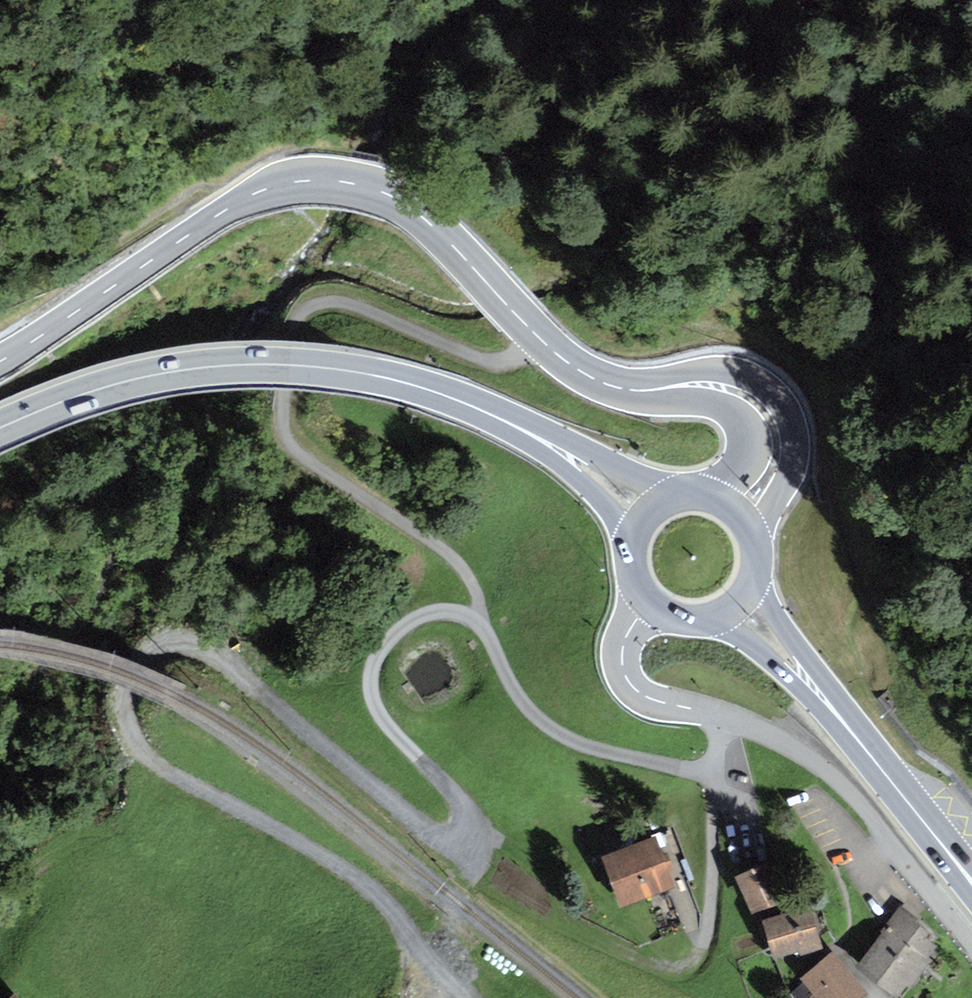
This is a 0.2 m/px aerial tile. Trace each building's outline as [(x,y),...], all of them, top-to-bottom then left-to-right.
[(656,835),(602,855),(621,906),(674,887),(668,869),(676,866),(669,845),(660,848),(656,835)] [(769,863),(735,876),(750,914),(784,900),(769,863)] [(901,905),(880,931),(883,933),(856,967),(896,997),(898,997),(939,945),(935,942),(937,939),(915,922),(918,918),(901,905)] [(812,907),(764,922),(775,959),(799,951),(801,956),(824,949),(812,907)] [(833,949),(799,978),(803,982),(813,994),(809,997),(863,997),(870,992),(833,949)] [(803,982),(789,994),(792,997),(809,997),(813,994),(803,982)]
